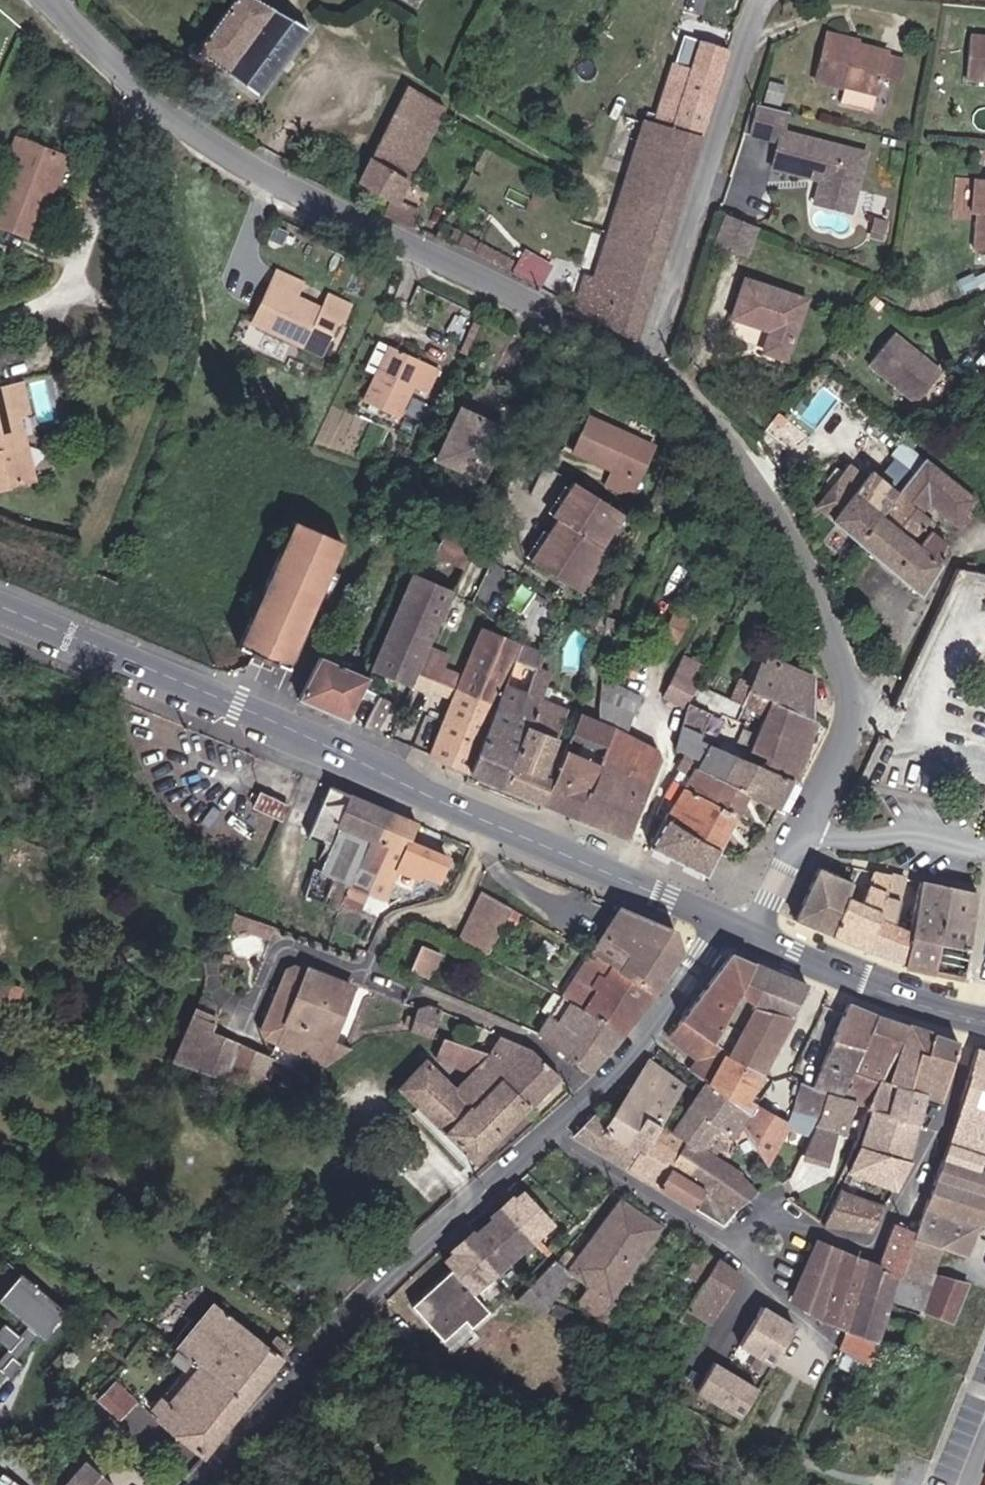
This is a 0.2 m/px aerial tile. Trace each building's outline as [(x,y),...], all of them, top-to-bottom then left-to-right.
[(265,99),(314,29),(265,0),(238,0),(196,53),(265,99)] [(901,43),(840,26),(828,73),(859,82),(856,92),(886,100),(901,43)] [(710,142),(741,54),(717,46),(707,75),(689,69),(670,127),(710,142)] [(401,204),(402,202),(451,112),(414,90),(363,184),(401,204)] [(802,104),(772,96),(765,124),(793,132),(785,158),(824,169),(826,163),(835,165),(832,178),(869,188),(880,146),(796,123),(802,104)] [(54,159),(66,163),(78,129),(24,110),(16,134),(23,136),(2,195),(38,208),(51,171),(54,159)] [(642,344),(678,237),(710,142),(658,123),(592,316),(642,344)] [(51,171),(62,174),(66,163),(54,159),(51,171)] [(864,205),(869,188),(832,178),(827,195),(864,205)] [(420,229),(427,214),(402,202),(401,204),(395,216),(420,229)] [(769,219),(738,209),(728,238),(759,249),(769,219)] [(471,254),(477,238),(448,223),(440,238),(471,254)] [(525,247),(514,271),(542,285),(553,261),(525,247)] [(305,294),(311,279),(283,266),(257,320),(266,324),(286,285),(305,294)] [(776,355),(797,362),(816,301),(758,282),(745,320),(783,333),(776,355)] [(346,323),(350,324),(361,302),(337,291),(330,305),(305,294),(286,285),(266,324),(331,355),(346,323)] [(884,343),(933,383),(961,349),(911,309),(884,343)] [(478,343),(492,317),(485,314),(472,340),(478,343)] [(394,346),(383,341),(370,367),(381,373),(367,403),(401,419),(415,390),(432,397),(445,369),(395,345),(394,346)] [(38,433),(31,402),(44,398),(37,370),(0,379),(0,460),(3,459),(8,477),(40,470),(33,446),(27,447),(24,436),(38,433)] [(436,422),(440,412),(430,407),(425,418),(436,422)] [(503,449),(492,444),(499,430),(464,413),(439,464),(485,487),(503,449)] [(641,505),(665,457),(601,425),(583,461),(621,480),(615,492),(641,505)] [(40,470),(52,466),(45,442),(33,446),(40,470)] [(864,539),(899,498),(906,489),(851,444),(811,489),(828,503),(826,505),(864,539)] [(984,506),(984,502),(930,457),(906,489),(899,498),(942,534),(949,526),(936,514),(942,507),(971,531),(981,520),(977,516),(984,506)] [(8,477),(3,459),(0,460),(0,480),(8,477)] [(610,554),(631,521),(605,504),(578,487),(557,521),(565,526),(610,554)] [(939,579),(959,549),(942,534),(899,498),(864,539),(927,594),(939,579)] [(238,646),(288,666),(345,542),(296,521),(238,646)] [(606,561),(610,554),(565,526),(555,542),(605,573),(610,564),(606,561)] [(443,554),(471,567),(482,543),(454,530),(443,554)] [(539,568),(589,599),(605,573),(555,542),(539,568)] [(422,670),(434,645),(446,620),(457,595),(414,575),(373,663),(415,684),(422,670)] [(660,641),(675,649),(687,623),(673,616),(660,641)] [(462,689),(501,706),(528,645),(490,628),(462,689)] [(422,670),(438,678),(449,652),(434,645),(422,670)] [(472,771),(505,786),(542,702),(529,697),(549,654),(528,645),(501,706),(472,771)] [(297,699),(346,718),(366,674),(321,653),(297,699)] [(566,753),(553,747),(579,683),(568,677),(573,665),(549,654),(529,697),(542,702),(505,786),(545,804),(566,753)] [(794,782),(811,726),(817,681),(764,660),(744,702),(748,704),(741,718),(761,728),(757,737),(751,735),(744,750),(740,759),(794,782)] [(659,703),(681,714),(700,678),(677,666),(659,703)] [(637,691),(651,698),(660,680),(646,673),(637,691)] [(618,736),(636,705),(622,697),(621,686),(605,679),(598,727),(606,730),(618,736)] [(433,753),(472,771),(501,706),(462,689),(433,753)] [(376,730),(390,700),(376,694),(362,725),(376,730)] [(575,818),(595,765),(606,730),(598,727),(580,718),(566,753),(545,804),(575,818)] [(729,743),(744,750),(751,735),(737,728),(729,743)] [(626,842),(654,762),(651,754),(616,738),(618,736),(606,730),(595,765),(575,818),(626,842)] [(781,811),(794,782),(740,759),(674,732),(666,750),(678,756),(692,762),(689,769),(746,796),(781,811)] [(746,796),(689,769),(692,762),(678,756),(673,766),(686,773),(680,788),(678,791),(735,818),(746,796)] [(673,766),(667,782),(680,788),(686,773),(673,766)] [(720,851),(735,818),(678,791),(680,788),(667,782),(658,799),(670,804),(661,823),(720,851)] [(406,846),(387,839),(396,810),(348,795),(343,810),(330,805),(321,836),(321,847),(351,857),(343,881),(332,877),(323,905),(361,918),(370,889),(390,895),(406,846)] [(261,810),(269,813),(273,803),(265,800),(261,810)] [(272,821),(298,830),(303,815),(278,806),(272,821)] [(410,902),(421,867),(435,823),(396,810),(387,839),(406,846),(390,895),(410,902)] [(706,880),(720,851),(661,823),(647,852),(706,880)] [(832,943),(847,904),(853,888),(820,876),(796,927),(832,943)] [(832,943),(873,960),(890,882),(874,879),(861,909),(847,904),(832,943)] [(873,960),(906,969),(912,935),(894,930),(903,884),(890,882),(873,960)] [(905,973),(938,979),(949,895),(921,888),(912,935),(906,969),(905,973)] [(476,946),(505,963),(525,917),(529,909),(500,895),(476,946)] [(938,979),(967,985),(979,901),(949,895),(938,979)] [(653,998),(677,950),(671,928),(622,906),(593,955),(653,998)] [(276,926),(235,912),(231,924),(238,933),(245,928),(272,938),(276,926)] [(432,974),(452,981),(460,960),(440,952),(432,974)] [(642,1013),(653,998),(593,955),(567,999),(621,1040),(642,1013)] [(693,1032),(730,1057),(774,978),(737,962),(693,1032)] [(352,1046),(375,996),(333,978),(332,980),(315,973),(309,976),(282,1036),(285,1043),(299,1049),(298,1051),(340,1071),(362,1053),(352,1046)] [(727,1062),(768,1080),(810,995),(774,978),(730,1057),(727,1062)] [(600,1064),(621,1040),(567,999),(559,995),(548,1012),(557,1016),(545,1037),(590,1074),(600,1064)] [(836,1050),(866,1059),(879,1024),(850,1012),(836,1050)] [(185,1060),(275,1101),(290,1068),(217,1036),(221,1028),(202,1020),(185,1060)] [(439,1033),(449,1037),(453,1026),(443,1022),(439,1033)] [(859,1078),(887,1088),(910,1032),(879,1024),(866,1059),(859,1078)] [(727,1062),(730,1057),(693,1032),(682,1048),(712,1069),(703,1085),(711,1090),(727,1062)] [(933,1100),(943,1104),(962,1049),(914,1034),(883,1112),(923,1128),(933,1100)] [(487,1171),(544,1117),(519,1090),(527,1082),(505,1061),(459,1041),(453,1058),(484,1074),(468,1090),(442,1064),(412,1091),(487,1171)] [(544,1117),(574,1087),(550,1064),(529,1051),(520,1046),(505,1061),(527,1082),(519,1090),(544,1117)] [(852,1096),(859,1078),(866,1059),(836,1050),(816,1098),(807,1094),(790,1137),(810,1145),(828,1099),(838,1102),(841,1093),(852,1096)] [(984,1164),(984,1163),(984,1057),(978,1055),(947,1149),(940,1147),(935,1162),(973,1175),(978,1162),(984,1164)] [(747,1107),(756,1093),(747,1087),(751,1079),(764,1088),(768,1080),(727,1062),(711,1090),(713,1092),(743,1113),(747,1107)] [(657,1126),(666,1131),(691,1093),(666,1074),(629,1132),(637,1136),(648,1142),(657,1126)] [(875,1117),(877,1110),(887,1088),(859,1078),(852,1096),(841,1093),(838,1102),(828,1099),(810,1145),(798,1175),(824,1186),(835,1155),(841,1158),(853,1126),(869,1132),(875,1117)] [(753,1120),(743,1113),(713,1092),(681,1142),(689,1146),(679,1162),(700,1174),(694,1183),(746,1215),(761,1199),(733,1181),(734,1178),(702,1158),(717,1136),(732,1152),(743,1136),(753,1120)] [(928,1130),(943,1104),(933,1100),(923,1128),(928,1130)] [(753,1120),(757,1114),(747,1107),(743,1113),(753,1120)] [(908,1165),(923,1128),(883,1112),(877,1110),(875,1117),(896,1126),(885,1156),(908,1165)] [(775,1176),(790,1137),(757,1114),(753,1120),(743,1136),(775,1176)] [(908,1165),(885,1156),(896,1126),(875,1117),(869,1132),(861,1154),(853,1172),(876,1182),(896,1190),(908,1165)] [(637,1136),(629,1132),(622,1143),(620,1142),(612,1126),(585,1144),(619,1165),(637,1136)] [(648,1142),(656,1147),(666,1131),(657,1126),(648,1142)] [(638,1177),(661,1191),(672,1170),(694,1183),(700,1174),(679,1162),(689,1146),(681,1142),(666,1131),(656,1147),(638,1177)] [(656,1147),(648,1142),(637,1136),(619,1165),(638,1177),(656,1147)] [(979,1232),(984,1214),(984,1179),(973,1175),(935,1162),(910,1232),(918,1235),(915,1246),(941,1254),(964,1262),(976,1231),(979,1232)] [(727,1232),(746,1215),(694,1183),(672,1170),(661,1191),(727,1232)] [(872,1193),(876,1182),(853,1172),(849,1184),(872,1193)] [(874,1236),(887,1209),(846,1192),(833,1227),(874,1236)] [(475,1299),(483,1308),(563,1236),(533,1201),(525,1208),(535,1221),(511,1240),(502,1229),(485,1244),(495,1256),(472,1276),(463,1265),(453,1272),(458,1278),(475,1299)] [(598,1323),(664,1230),(626,1205),(563,1274),(554,1267),(516,1305),(547,1320),(558,1298),(576,1278),(592,1291),(578,1311),(598,1323)] [(879,1347),(893,1307),(915,1246),(918,1235),(910,1232),(898,1228),(884,1268),(872,1264),(862,1295),(850,1331),(845,1348),(874,1360),(879,1347)] [(800,1301),(825,1321),(837,1287),(849,1255),(824,1244),(800,1301)] [(919,1317),(932,1277),(941,1254),(915,1246),(893,1307),(919,1317)] [(708,1284),(721,1260),(708,1252),(695,1277),(708,1284)] [(849,1255),(837,1287),(862,1295),(872,1264),(849,1255)] [(684,1327),(706,1340),(743,1274),(721,1260),(708,1284),(684,1327)] [(435,1335),(456,1316),(475,1299),(458,1278),(417,1316),(435,1335)] [(926,1319),(953,1329),(969,1290),(940,1280),(926,1319)] [(52,1341),(60,1348),(79,1326),(31,1285),(8,1311),(39,1338),(31,1347),(16,1334),(5,1348),(20,1361),(5,1378),(0,1374),(0,1401),(1,1402),(21,1378),(29,1385),(40,1372),(32,1365),(52,1341)] [(837,1287),(825,1321),(850,1331),(862,1295),(837,1287)] [(762,1331),(776,1307),(743,1288),(729,1313),(762,1331)] [(288,1343),(280,1351),(228,1309),(188,1356),(254,1408),(301,1355),(288,1343)] [(435,1335),(442,1342),(462,1324),(456,1316),(435,1335)] [(984,1327),(984,1317),(969,1359),(971,1360),(984,1327)] [(984,1365),(984,1327),(976,1350),(971,1360),(984,1365)] [(143,1409),(209,1460),(254,1408),(188,1356),(143,1409)] [(689,1391),(746,1419),(763,1386),(706,1357),(689,1391)] [(134,1400),(110,1380),(97,1395),(120,1415),(134,1400)] [(115,1481),(90,1459),(68,1484),(112,1484),(115,1481)]
